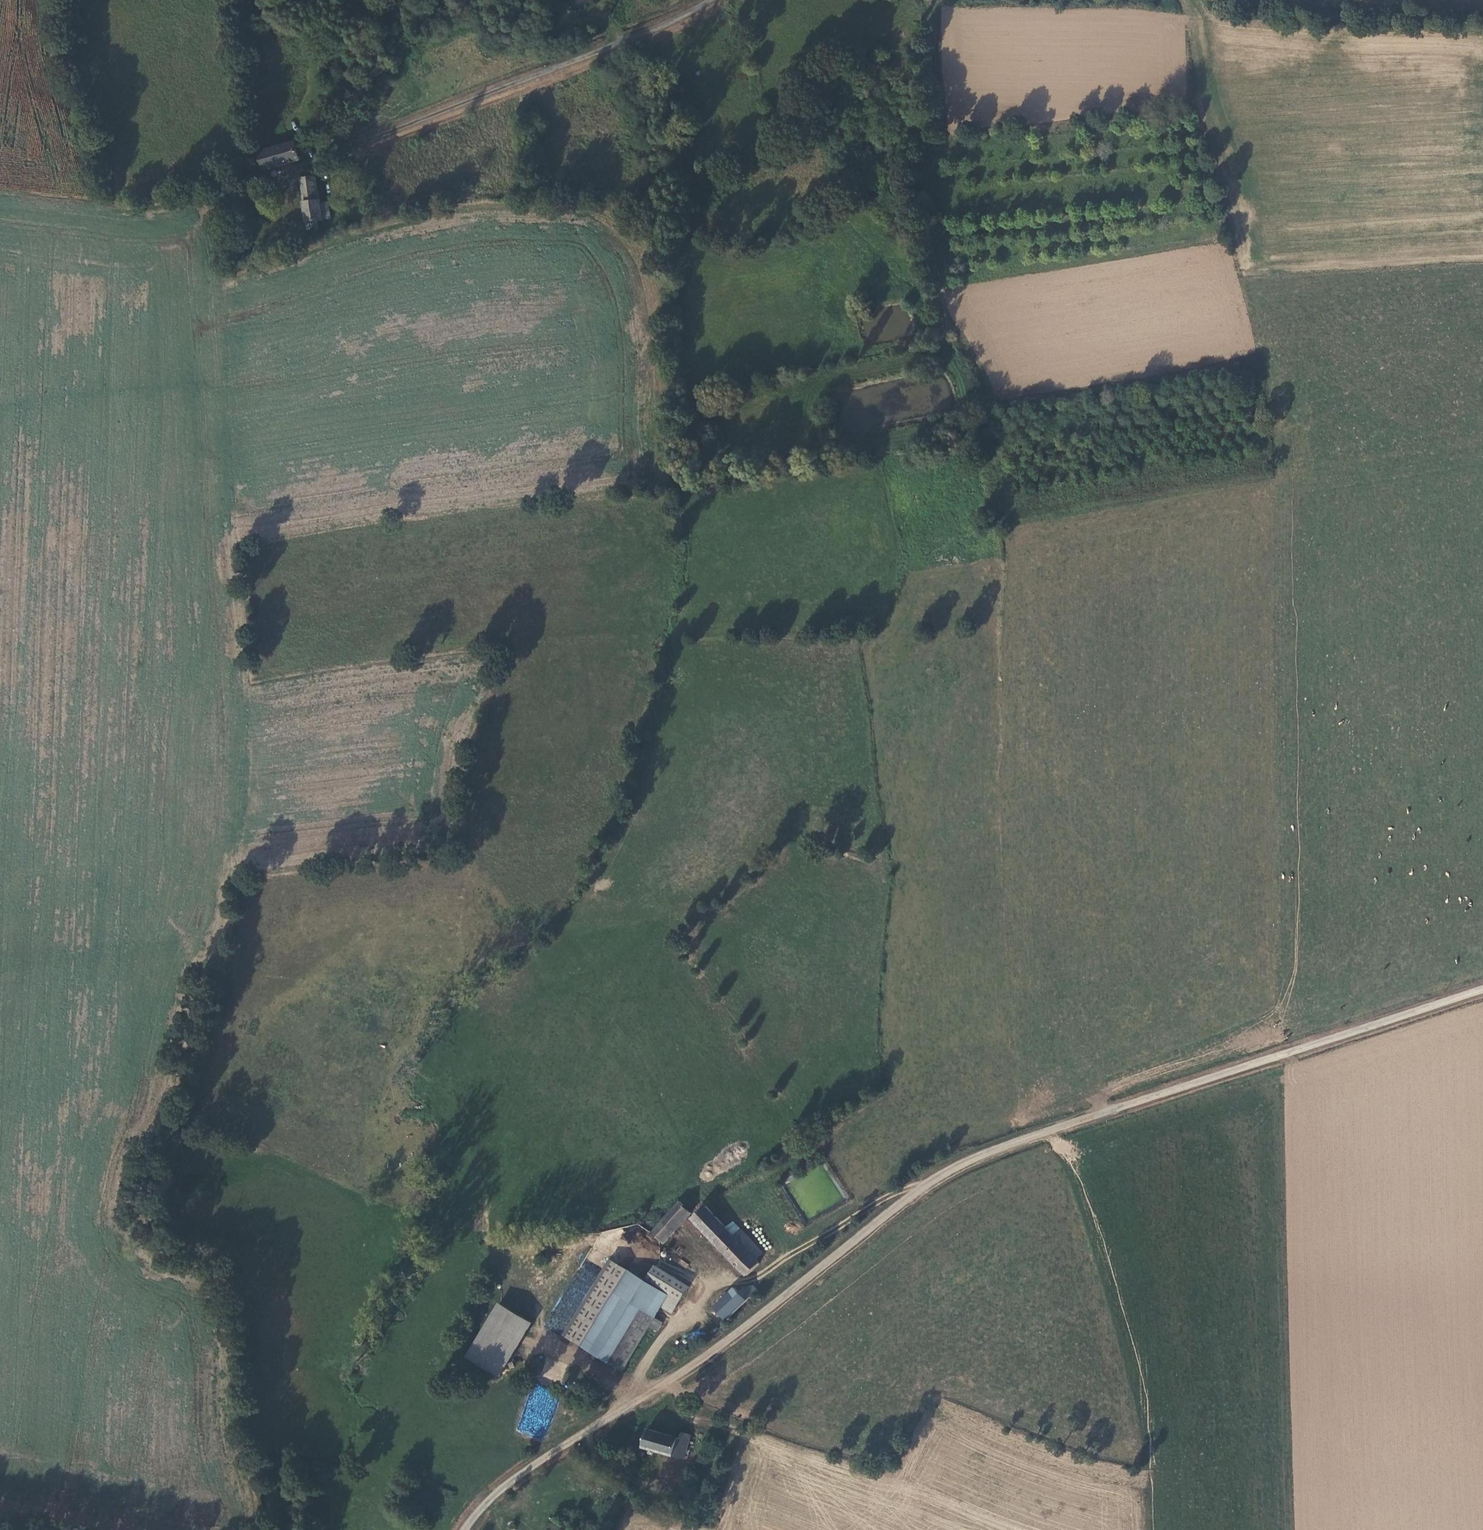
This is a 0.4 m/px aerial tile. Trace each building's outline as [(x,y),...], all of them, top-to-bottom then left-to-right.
[(301,157),(297,141),(262,152),(265,169),(301,157)] [(308,232),(316,231),(320,230),(320,221),(324,219),(323,200),(319,200),(316,177),(302,179),(308,232)] [(694,1211),(681,1200),(651,1233),(664,1243),(694,1211)] [(692,1219),(747,1276),(761,1262),(758,1258),(764,1253),(734,1221),(727,1227),(706,1204),(692,1219)] [(563,1335),(623,1371),(650,1327),(655,1318),(662,1308),(670,1294),(645,1280),(609,1258),(563,1335)] [(670,1294),(681,1301),(691,1285),(655,1264),(645,1280),(670,1294)] [(759,1291),(753,1285),(744,1287),(739,1293),(734,1288),(714,1308),(727,1321),(759,1291)] [(681,1301),(670,1294),(662,1308),(673,1314),(681,1301)] [(498,1377),(533,1323),(499,1302),(466,1357),(498,1377)] [(655,1318),(650,1327),(658,1332),(663,1323),(655,1318)] [(543,1349),(553,1353),(559,1338),(549,1334),(543,1349)] [(681,1441),(651,1430),(644,1445),(684,1460),(693,1439),(684,1435),(681,1441)] [(510,1518),(507,1520),(507,1524),(509,1526),(512,1527),(515,1524),(515,1521),(513,1518),(510,1518)] [(591,1525),(567,1519),(563,1529),(589,1529),(591,1525)]
